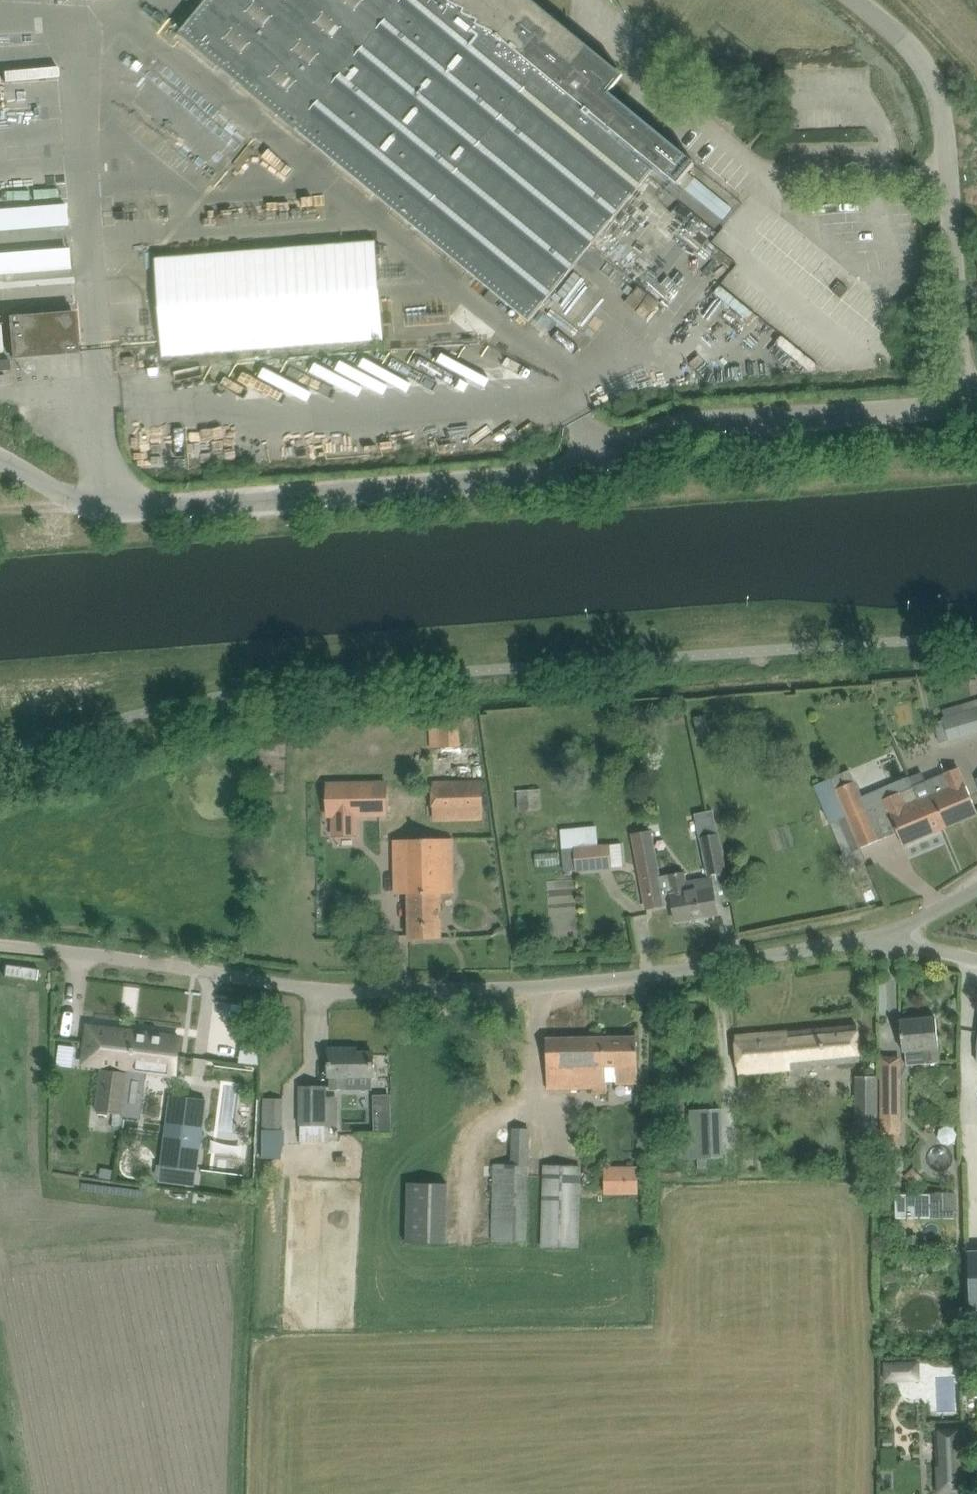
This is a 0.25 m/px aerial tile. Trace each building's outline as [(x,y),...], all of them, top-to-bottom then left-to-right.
[(516,312),(532,324),(659,168),(678,184),(694,165),(608,94),(623,76),(530,0),(205,0),(177,34),(516,312)] [(216,189),(261,138),(162,52),(117,104),(216,189)] [(0,209),(0,229),(67,224),(65,204),(0,209)] [(375,241),(155,258),(163,358),(383,341),(375,241)] [(71,268),(69,252),(0,257),(0,273),(71,268)] [(833,293),(840,299),(848,290),(840,284),(833,293)] [(9,317),(12,357),(76,352),(73,312),(9,317)] [(9,357),(0,357),(0,368),(10,367),(9,357)] [(938,742),(946,740),(948,743),(976,733),(976,699),(942,709),(943,717),(932,721),(938,742)] [(457,727),(439,728),(441,749),(459,747),(457,727)] [(914,787),(926,816),(938,811),(945,827),(976,814),(976,813),(970,795),(958,768),(943,774),(943,775),(926,782),(914,787)] [(837,818),(828,822),(842,854),(842,855),(860,848),(879,840),(897,832),(903,845),(945,827),(938,811),(926,816),(914,787),(913,788),(899,794),(898,793),(864,807),(860,797),(854,781),(848,769),(830,776),(835,789),(840,800),(831,803),(837,818)] [(436,817),(436,820),(481,820),(481,779),(433,780),(432,817),(436,817)] [(328,781),(329,818),(387,817),(387,780),(328,781)] [(539,789),(517,790),(518,809),(540,808),(539,789)] [(632,833),(642,889),(646,909),(672,904),(676,922),(717,915),(712,887),(687,891),(683,872),(659,876),(651,829),(632,833)] [(699,838),(707,876),(726,872),(718,834),(699,838)] [(393,840),(395,895),(408,894),(409,939),(440,938),(439,893),(453,893),(452,839),(393,840)] [(560,849),(562,871),(575,870),(575,872),(610,870),(608,845),(560,849)] [(899,1021),(901,1041),(902,1051),(924,1049),(926,1064),(939,1062),(938,1048),(935,1018),(899,1021)] [(118,1035),(118,1030),(104,1028),(102,1026),(94,1025),(92,1027),(88,1026),(84,1059),(102,1061),(101,1069),(127,1072),(129,1073),(129,1069),(175,1074),(179,1039),(178,1039),(178,1044),(153,1041),(154,1035),(134,1033),(133,1037),(118,1035)] [(860,1061),(857,1025),(735,1037),(739,1073),(822,1065),(860,1061)] [(546,1038),(546,1058),(547,1089),(606,1088),(606,1084),(637,1083),(636,1036),(546,1038)] [(373,1076),(373,1052),(349,1052),(349,1049),(329,1049),(329,1077),(330,1077),(330,1088),(346,1088),(346,1090),(359,1090),(372,1089),(372,1076),(373,1076)] [(95,1110),(123,1113),(127,1072),(101,1069),(95,1110)] [(856,1114),(879,1114),(878,1075),(855,1076),(856,1114)] [(880,1078),(881,1145),(900,1145),(900,1078),(880,1078)] [(326,1098),(326,1087),(300,1087),(300,1141),(325,1141),(325,1125),(336,1125),(336,1098),(326,1098)] [(390,1094),(373,1095),(374,1131),(390,1131),(390,1094)] [(162,1165),(196,1169),(205,1100),(171,1096),(162,1165)] [(263,1128),(282,1128),(282,1100),(263,1100),(263,1128)] [(724,1108),(694,1108),(694,1158),(724,1159),(724,1108)] [(492,1241),(526,1242),(528,1165),(526,1165),(527,1130),(511,1129),(510,1164),(494,1164),(492,1241)] [(262,1157),(262,1158),(281,1158),(281,1157),(282,1143),(262,1143),(262,1157)] [(542,1246),(578,1247),(580,1167),(544,1166),(542,1246)] [(603,1168),(604,1194),(638,1193),(637,1167),(603,1168)] [(912,1168),(904,1176),(914,1186),(922,1178),(912,1168)] [(878,1173),(878,1187),(889,1187),(889,1173),(878,1173)] [(405,1243),(447,1244),(448,1184),(407,1183),(405,1243)] [(953,1193),(895,1194),(895,1218),(954,1217),(953,1193)] [(884,1381),(919,1381),(919,1361),(883,1361),(884,1381)] [(938,1434),(940,1470),(963,1469),(961,1433),(938,1434)]
